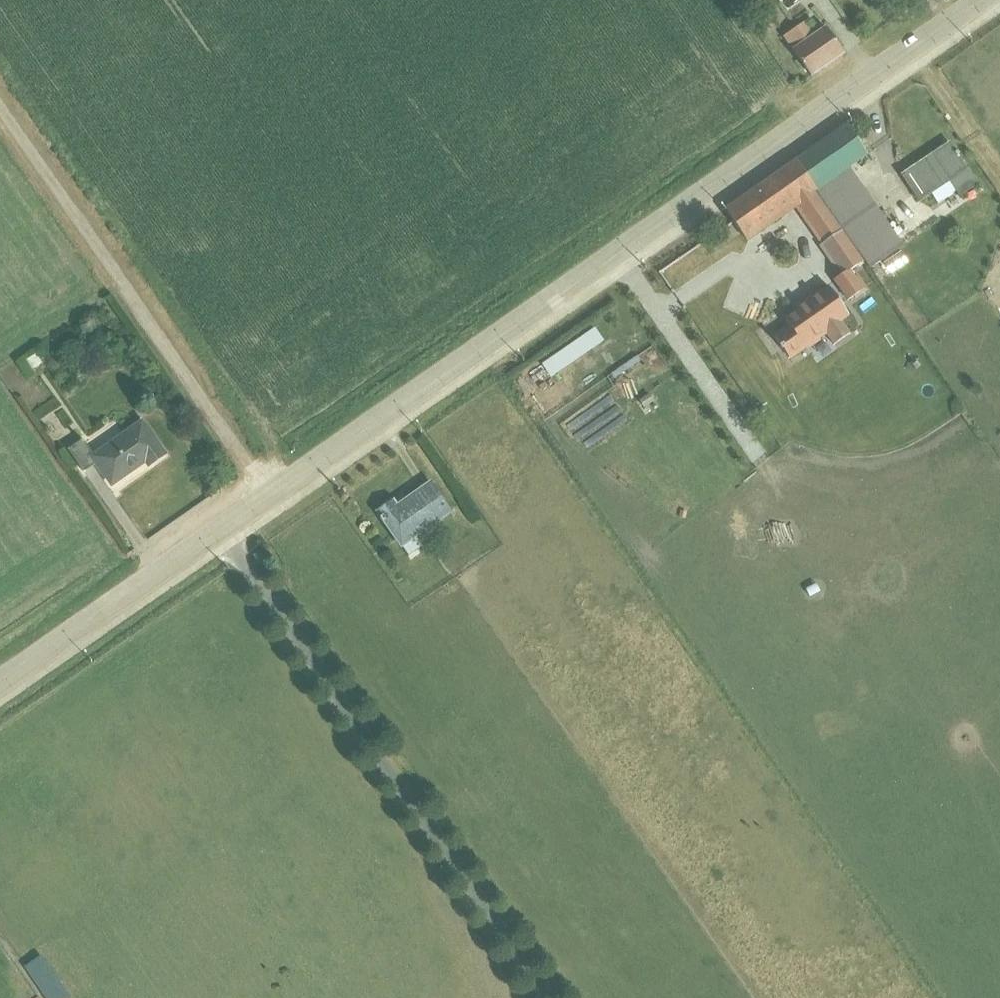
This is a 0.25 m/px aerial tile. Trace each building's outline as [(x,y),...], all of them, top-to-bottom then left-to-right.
[(806,42),(793,50),(812,77),(845,54),(825,27),(813,35),(805,23),(796,28),(806,42)] [(806,42),(796,28),(784,37),(793,50),(806,42)] [(795,162),(865,262),(870,269),(904,246),(850,168),(869,155),(848,125),(795,162)] [(950,144),(902,175),(920,202),(932,194),(938,204),(958,190),(962,196),(978,185),(950,144)] [(865,262),(795,162),(726,210),(748,242),(796,208),(843,275),(835,281),(850,301),(869,287),(860,275),(855,278),(850,272),(865,262)] [(694,238),(654,272),(668,288),(708,254),(694,238)] [(902,251),(884,263),(891,274),(909,262),(902,251)] [(788,326),(775,335),(793,359),(828,334),(835,343),(852,331),(844,320),(850,316),(828,285),(797,307),(800,312),(785,322),(788,326)] [(604,369),(617,391),(627,385),(618,369),(632,361),(628,355),(604,369)] [(83,440),(69,450),(84,472),(98,463),(113,484),(139,465),(138,464),(145,459),(151,466),(165,456),(140,421),(93,454),(83,440)] [(394,501),(378,512),(402,549),(452,514),(431,483),(399,508),(394,501)] [(14,967),(38,997),(60,997),(63,996),(31,954),(14,967)]
